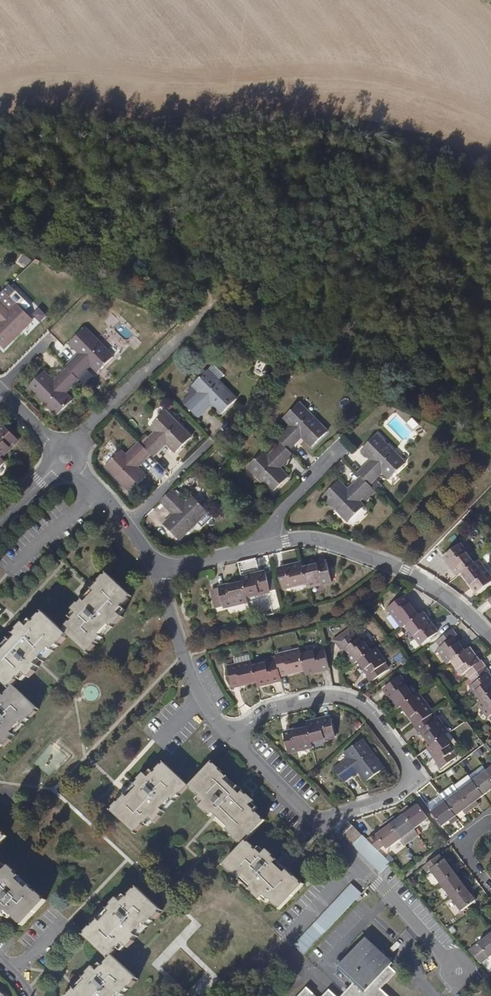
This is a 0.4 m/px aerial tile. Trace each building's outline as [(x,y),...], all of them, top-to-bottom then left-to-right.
[(23,319),(8,304),(2,310),(0,308),(0,342),(23,319)] [(69,352),(56,366),(58,367),(67,376),(80,363),(86,368),(101,353),(75,328),(60,343),(69,352)] [(55,391),(69,378),(67,376),(58,367),(44,381),(35,372),(20,387),(46,412),(60,397),(55,391)] [(179,402),(190,413),(204,400),(213,410),(228,395),(204,369),(188,384),(193,389),(179,402)] [(277,445),(282,449),(296,437),(306,447),(321,432),(296,407),(280,421),(285,426),(272,439),(277,445)] [(150,431),(136,443),(145,452),(147,454),(161,441),(170,451),(185,437),(160,411),(145,425),(150,431)] [(10,437),(0,428),(0,447),(10,437)] [(131,465),(145,452),(136,443),(134,442),(121,455),(115,449),(100,464),(125,490),(140,475),(131,465)] [(274,469),(288,455),(282,449),(277,445),(264,458),(258,453),(243,467),(269,493),(284,479),(274,469)] [(357,479),(366,489),(380,476),(389,486),(405,471),(380,445),(365,459),(370,465),(356,478),(357,479)] [(366,489),(357,479),(343,492),(338,486),(322,500),(346,527),(362,513),(353,503),(367,490),(366,489)] [(180,484),(174,491),(179,496),(186,490),(180,484)] [(174,491),(172,489),(162,499),(174,513),(164,523),(179,539),(205,514),(191,498),(186,503),(179,496),(174,491)] [(458,576),(462,573),(474,564),(459,544),(444,556),(458,576)] [(462,573),(476,593),(490,582),(490,581),(477,562),(474,564),(462,573)] [(325,566),(301,572),(305,586),(306,591),(331,585),(325,566)] [(305,586),(301,572),(300,567),(276,574),(281,593),(305,586)] [(13,680),(18,675),(16,674),(19,671),(23,675),(27,670),(30,672),(36,666),(35,664),(38,661),(35,658),(40,653),(43,655),(59,638),(60,638),(65,633),(65,631),(67,629),(88,648),(90,646),(92,647),(97,641),(96,640),(117,618),(118,619),(124,612),(121,610),(126,605),(123,602),(125,600),(126,600),(131,595),(130,593),(132,591),(107,569),(105,570),(104,569),(99,575),(100,576),(90,587),(79,598),(78,597),(72,604),(74,606),(70,611),(73,614),(72,617),(70,616),(64,621),(65,623),(63,625),(43,607),(40,610),(41,611),(36,616),(35,616),(33,618),(29,615),(25,620),(22,618),(16,623),(18,624),(14,629),(16,631),(12,636),(9,634),(0,644),(0,674),(10,683),(6,687),(7,689),(5,691),(1,688),(0,689),(0,741),(2,738),(5,740),(11,733),(10,732),(30,710),(31,711),(36,706),(35,705),(37,702),(13,680)] [(265,577),(257,579),(242,583),(243,588),(246,602),(270,596),(270,593),(265,577)] [(246,602),(243,588),(219,594),(224,613),(247,607),(246,602)] [(405,624),(417,614),(402,595),(386,606),(402,626),(405,624)] [(417,614),(405,624),(416,637),(410,642),(414,648),(436,631),(421,611),(417,614)] [(448,663),(451,661),(464,651),(454,638),(456,636),(452,629),(436,641),(440,647),(438,649),(448,663)] [(356,660),(369,650),(358,636),(355,638),(351,633),(335,645),(340,651),(342,649),(353,663),(356,660)] [(277,658),(281,673),(305,666),(302,653),(301,647),(276,654),(277,658)] [(322,647),(302,653),(305,666),(306,671),(327,666),(322,647)] [(369,650),(356,660),(367,673),(364,675),(369,681),(385,669),(381,664),(384,661),(373,648),(369,650)] [(468,679),(485,666),(480,660),(478,662),(468,648),(464,651),(451,661),(461,675),(464,673),(468,679)] [(282,677),(281,673),(277,658),(253,665),(257,678),(258,683),(282,677)] [(257,678),(253,665),(252,659),(228,665),(233,684),(257,678)] [(490,691),(490,679),(487,673),(489,672),(485,666),(468,679),(472,684),(469,686),(480,700),(490,691)] [(398,708),(410,699),(413,696),(398,677),(383,689),(398,708)] [(480,700),(477,702),(488,716),(490,715),(490,691),(480,700)] [(425,719),(410,699),(398,708),(394,711),(409,730),(412,728),(425,719)] [(425,719),(412,728),(416,734),(419,732),(431,747),(443,737),(447,735),(435,719),(432,721),(429,716),(425,719)] [(306,732),(309,746),(334,741),(329,722),(305,728),(306,732)] [(310,751),(309,746),(306,732),(281,738),(286,756),(310,751)] [(443,737),(431,747),(427,749),(438,763),(435,765),(440,771),(456,759),(452,753),(454,751),(443,737)] [(362,742),(345,755),(350,762),(334,773),(343,784),(358,773),(367,784),(384,770),(362,742)] [(213,761),(189,786),(192,788),(191,789),(196,795),(197,794),(199,796),(196,800),(201,804),(198,807),(205,813),(206,812),(210,815),(213,813),(217,817),(215,820),(232,837),(232,839),(237,844),(238,843),(241,845),(222,864),(225,867),(224,868),(230,874),(231,873),(252,893),(251,895),(258,901),(260,898),(265,902),(269,899),(272,901),(270,903),(277,908),(278,907),(280,909),(302,886),(300,883),(301,882),(295,877),(294,878),(273,857),(274,856),(267,850),(265,852),(260,847),(256,851),(254,849),(255,848),(249,842),(248,843),(245,841),(265,821),(262,818),(263,817),(257,812),(257,813),(254,810),(257,807),(252,802),(255,800),(248,793),(247,795),(243,791),(241,793),(236,789),(238,786),(220,769),(221,768),(216,762),(215,763),(213,761)] [(181,794),(189,786),(165,762),(162,765),(161,764),(156,769),(157,770),(155,773),(151,769),(146,774),(144,772),(138,778),(139,779),(128,791),(117,802),(116,801),(111,806),(112,808),(109,810),(131,832),(134,830),(135,831),(141,825),(139,824),(142,821),(146,825),(151,820),(153,822),(160,816),(158,815),(180,793),(181,794)] [(489,772),(475,783),(486,797),(490,794),(490,775),(489,772)] [(479,803),(486,797),(475,783),(461,793),(476,811),(478,809),(476,805),(479,803)] [(448,804),(459,818),(466,813),(470,810),(473,813),(476,811),(461,793),(448,804)] [(462,822),(459,818),(448,804),(435,814),(446,829),(453,823),(456,820),(459,824),(462,822)] [(402,813),(405,816),(407,819),(416,831),(431,820),(421,807),(419,805),(410,812),(407,814),(405,811),(402,813)] [(393,831),(407,819),(405,816),(397,823),(393,825),(391,822),(388,824),(393,831)] [(416,831),(407,819),(393,831),(402,842),(416,831)] [(391,866),(350,824),(340,834),(381,876),(391,866)] [(393,831),(388,824),(385,827),(387,830),(384,833),(377,838),(388,853),(402,842),(393,831)] [(1,911),(4,909),(9,913),(12,910),(15,912),(14,913),(20,919),(21,917),(23,920),(45,896),(42,894),(43,893),(37,888),(14,868),(16,866),(9,860),(7,863),(2,858),(0,860),(0,910),(1,911)] [(443,885),(458,873),(461,871),(458,868),(455,870),(452,867),(447,860),(433,871),(443,885)] [(454,898),(471,884),(469,881),(466,883),(463,880),(458,873),(443,885),(454,898)] [(111,952),(116,947),(113,944),(115,942),(119,945),(124,940),(126,942),(132,936),(131,935),(152,913),(153,914),(158,908),(158,907),(159,904),(137,884),(135,886),(134,885),(129,891),(130,892),(127,894),(123,891),(119,896),(116,894),(110,900),(112,901),(91,924),(90,922),(85,928),(86,929),(83,932),(108,955),(104,959),(105,961),(103,963),(99,959),(95,964),(91,961),(85,968),(86,969),(66,991),(64,990),(59,995),(116,995),(128,983),(129,984),(135,978),(134,977),(136,975),(111,952)] [(471,884),(454,898),(464,911),(479,900),(473,893),(471,890),(474,887),(471,884)] [(351,886),(293,946),(304,957),(356,901),(361,897),(362,895),(351,886)] [(479,943),(490,958),(490,957),(490,934),(479,943)] [(381,992),(396,975),(390,969),(392,966),(366,940),(340,967),(356,983),(343,995),(385,995),(381,992)]
